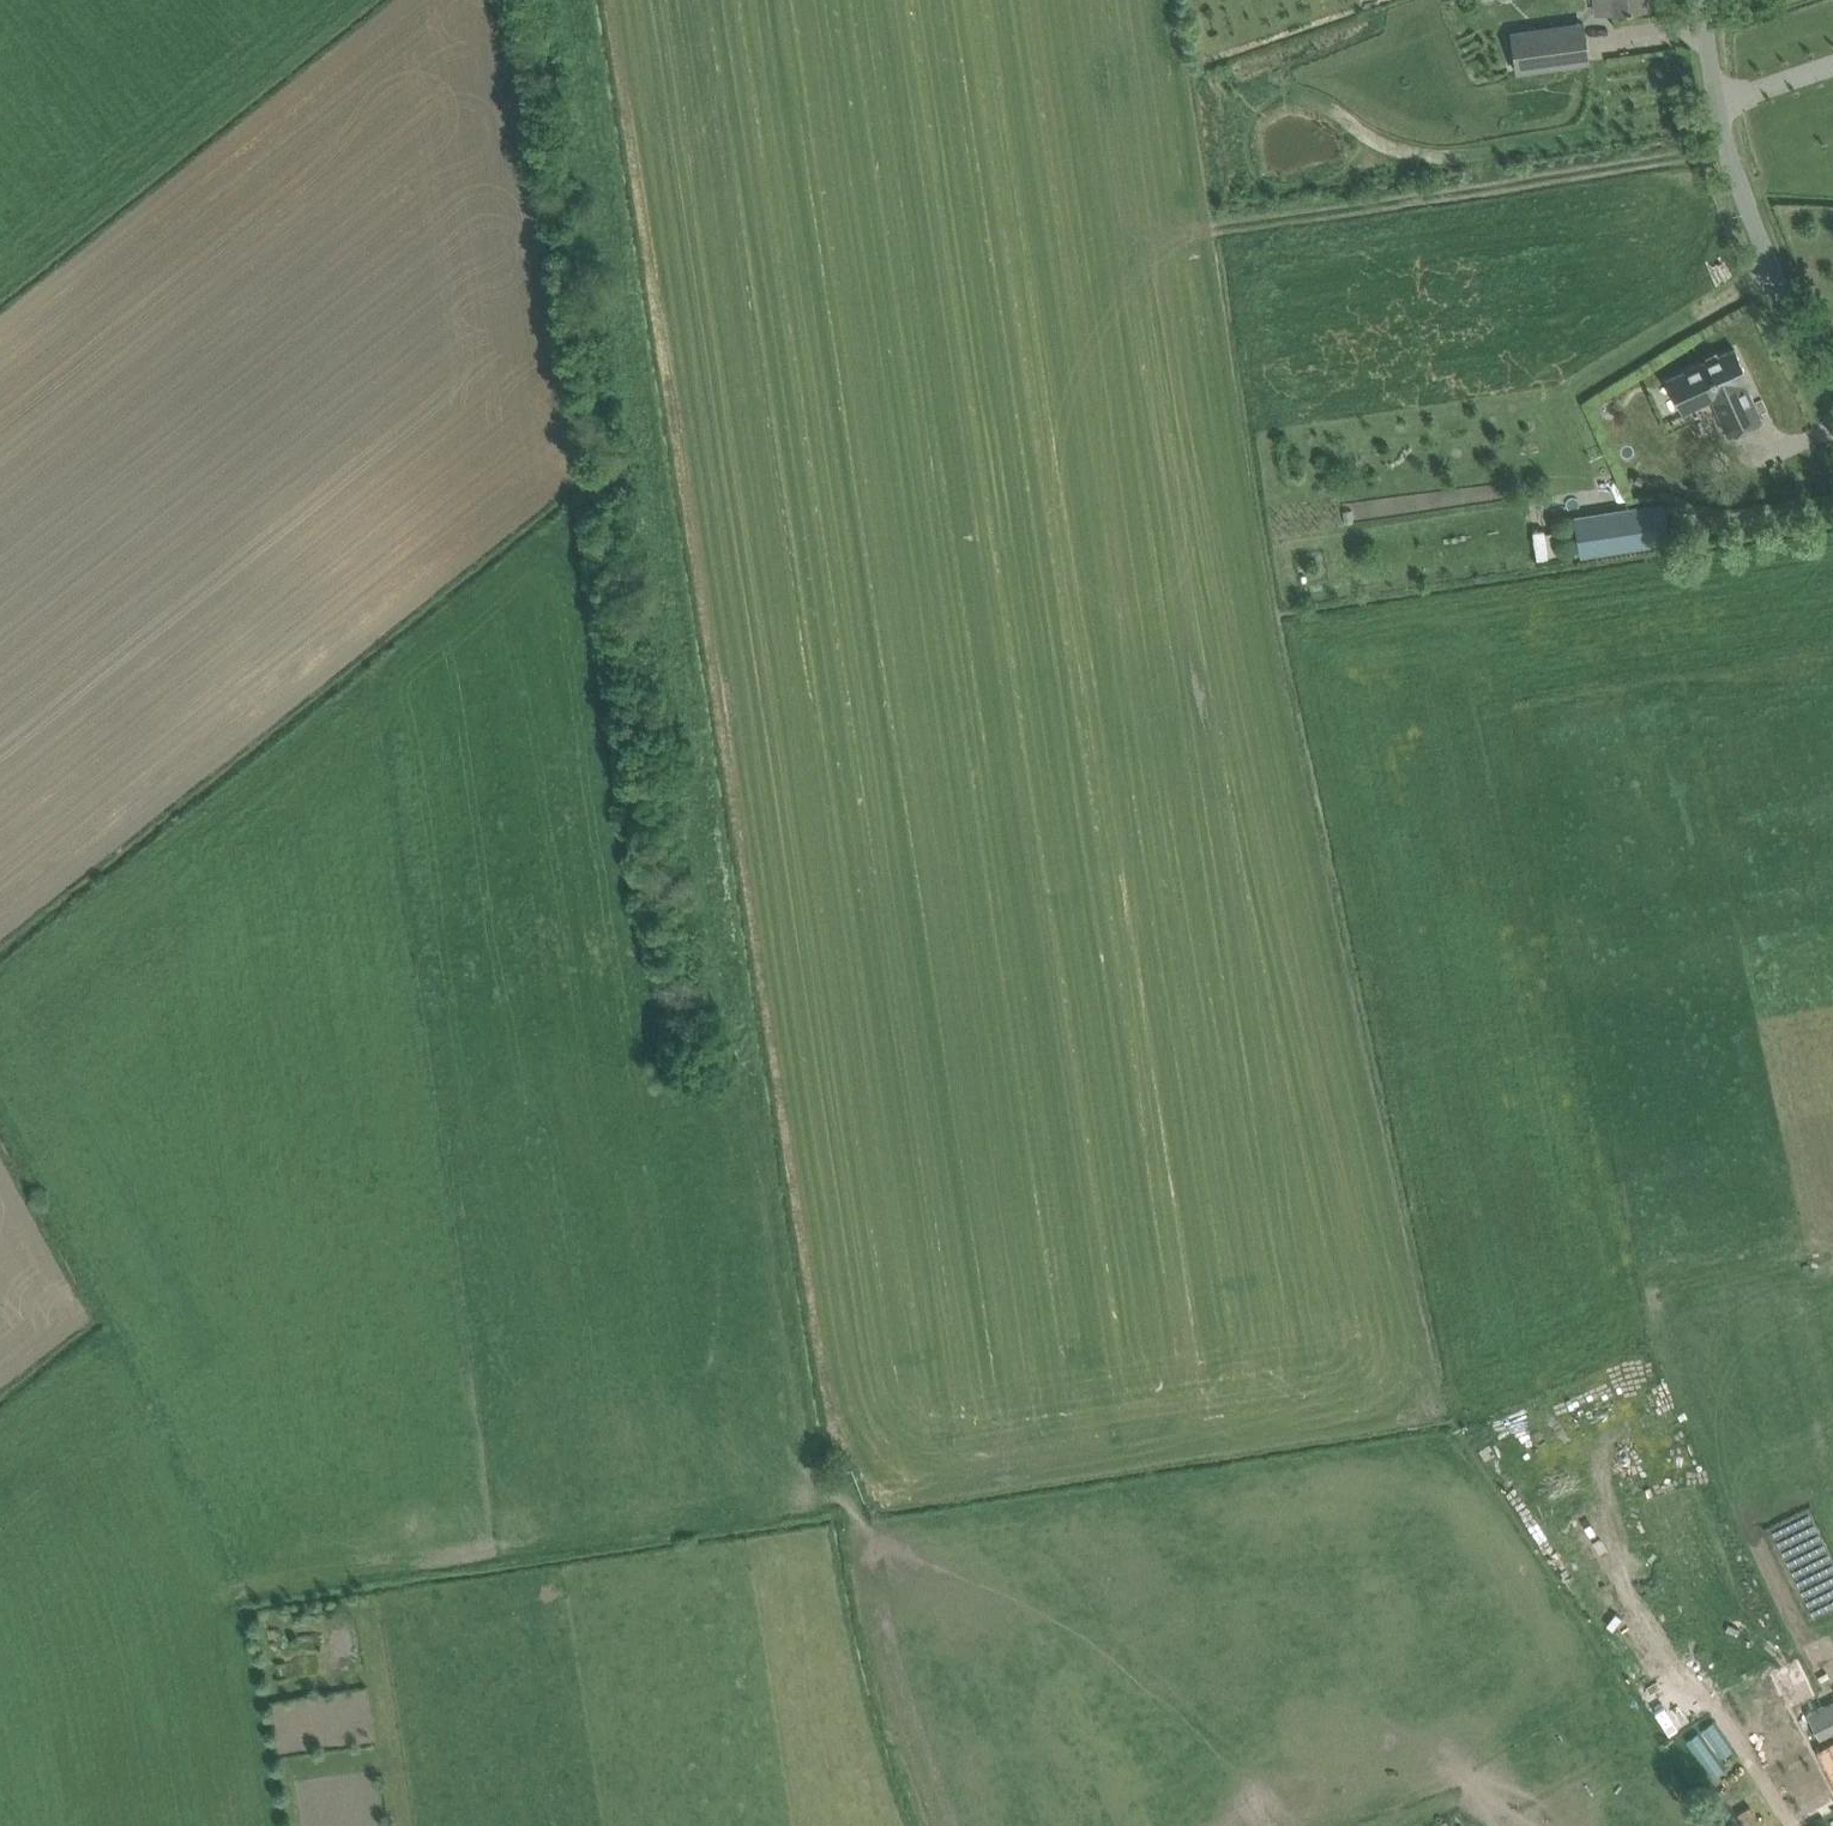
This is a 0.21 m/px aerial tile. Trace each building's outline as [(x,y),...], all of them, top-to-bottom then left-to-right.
[(1596,13),(1650,7),(1649,0),(1595,0),(1596,13)] [(1509,33),(1513,71),(1588,61),(1583,23),(1509,33)] [(1750,380),(1735,348),(1667,379),(1682,412),(1713,397),(1717,406),(1716,407),(1729,435),(1761,420),(1748,392),(1744,383),(1750,380)] [(1574,518),(1580,556),(1671,541),(1665,503),(1574,518)] [(1819,1739),(1832,1732),(1832,1701),(1807,1714),(1819,1739)]
